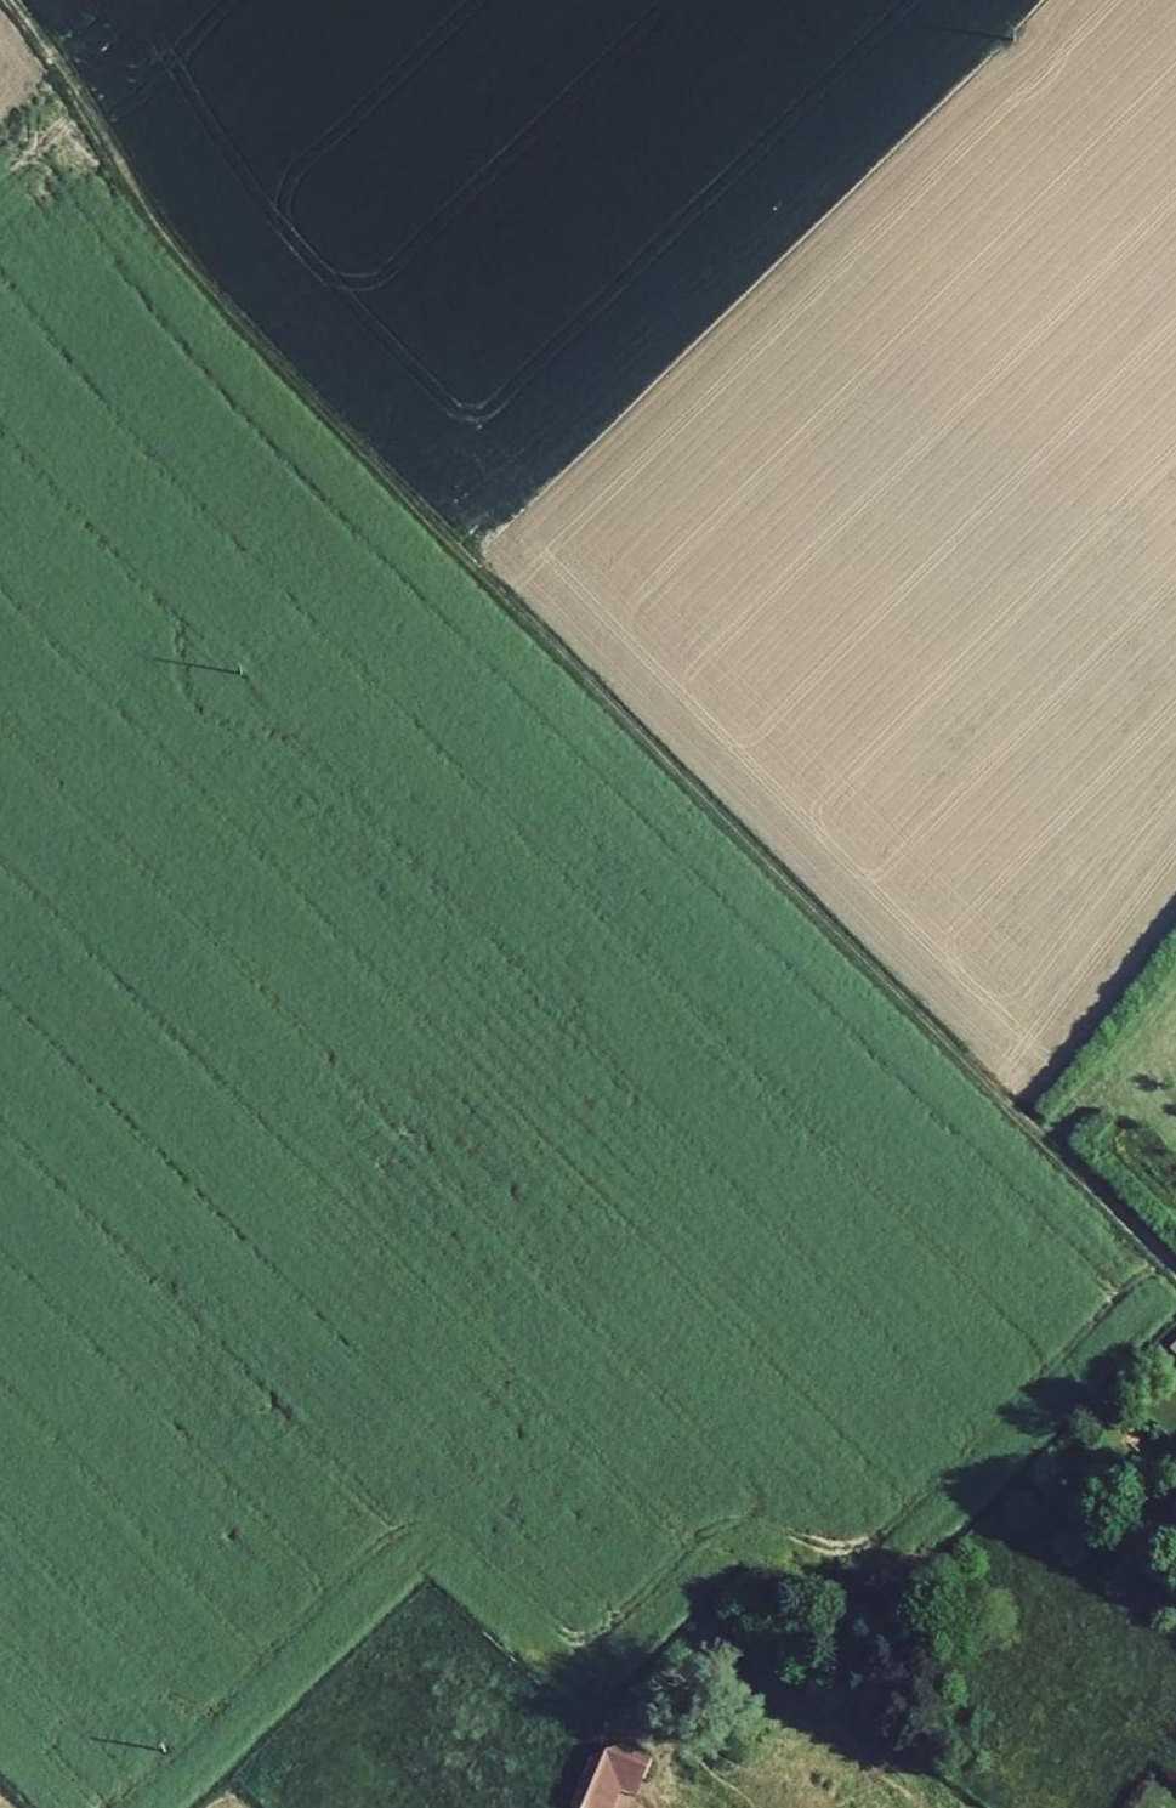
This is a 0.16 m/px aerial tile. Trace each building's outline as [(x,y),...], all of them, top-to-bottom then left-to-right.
[(614,1750),(646,1773),(651,1761),(619,1747),(614,1750)] [(646,1773),(614,1750),(591,1758),(571,1807),(593,1807),(611,1767),(643,1781),(646,1773)] [(643,1781),(611,1767),(593,1807),(613,1807),(620,1791),(636,1797),(643,1781)]
